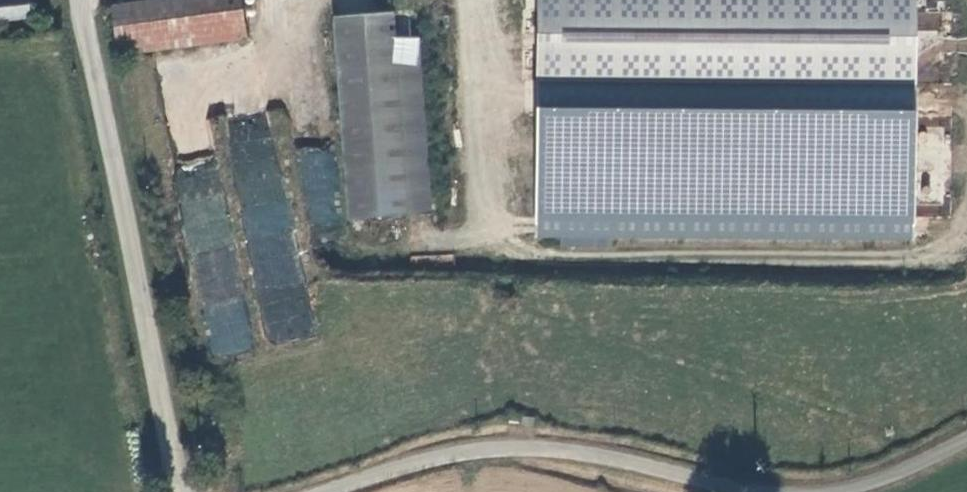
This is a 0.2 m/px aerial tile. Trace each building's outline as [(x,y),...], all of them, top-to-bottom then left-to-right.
[(8,25),(27,23),(26,0),(0,0),(0,25),(8,25)] [(123,9),(127,49),(249,35),(244,0),(195,0),(123,9)] [(908,240),(910,0),(531,0),(529,237),(908,240)] [(415,9),(332,14),(348,220),(430,214),(415,9)] [(919,11),(919,30),(938,31),(938,11),(919,11)]
